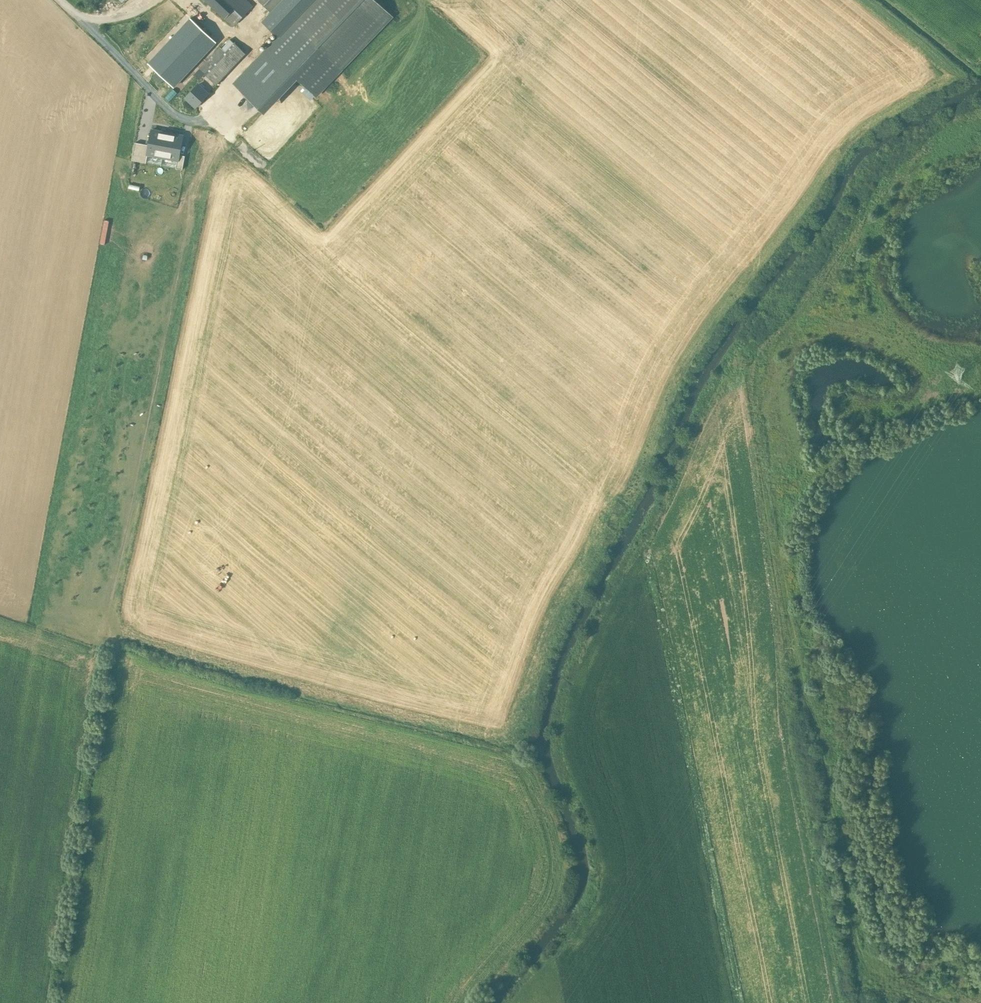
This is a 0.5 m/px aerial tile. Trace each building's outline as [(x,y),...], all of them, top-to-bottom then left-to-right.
[(180,0),(165,0),(156,10),(176,29),(192,12),(180,0)] [(243,0),(206,0),(225,18),(234,26),(252,6),(245,0),(244,0),(243,0)] [(272,13),(284,0),(259,0),(272,13)] [(293,23),(341,69),(392,15),(376,0),(315,0),(293,23)] [(176,29),(170,36),(190,55),(212,31),(210,29),(205,24),(192,12),(176,29)] [(161,30),(148,18),(141,25),(154,37),(161,30)] [(214,24),(209,19),(205,24),(210,29),(214,24)] [(341,69),(293,23),(235,84),(256,103),(271,88),(273,87),(282,78),(282,75),(289,69),(316,95),(341,69)] [(190,55),(187,58),(188,58),(205,74),(234,42),(216,26),(212,31),(190,55)] [(190,55),(170,36),(169,37),(168,37),(152,54),(173,74),(188,58),(187,58),(190,55)] [(208,76),(216,83),(245,53),(236,45),(207,75),(208,76)] [(216,83),(208,76),(201,84),(210,92),(217,85),(216,83)] [(135,141),(133,159),(147,161),(148,155),(180,159),(184,134),(151,129),(149,143),(135,141)] [(101,242),(108,243),(110,219),(104,219),(101,242)]
